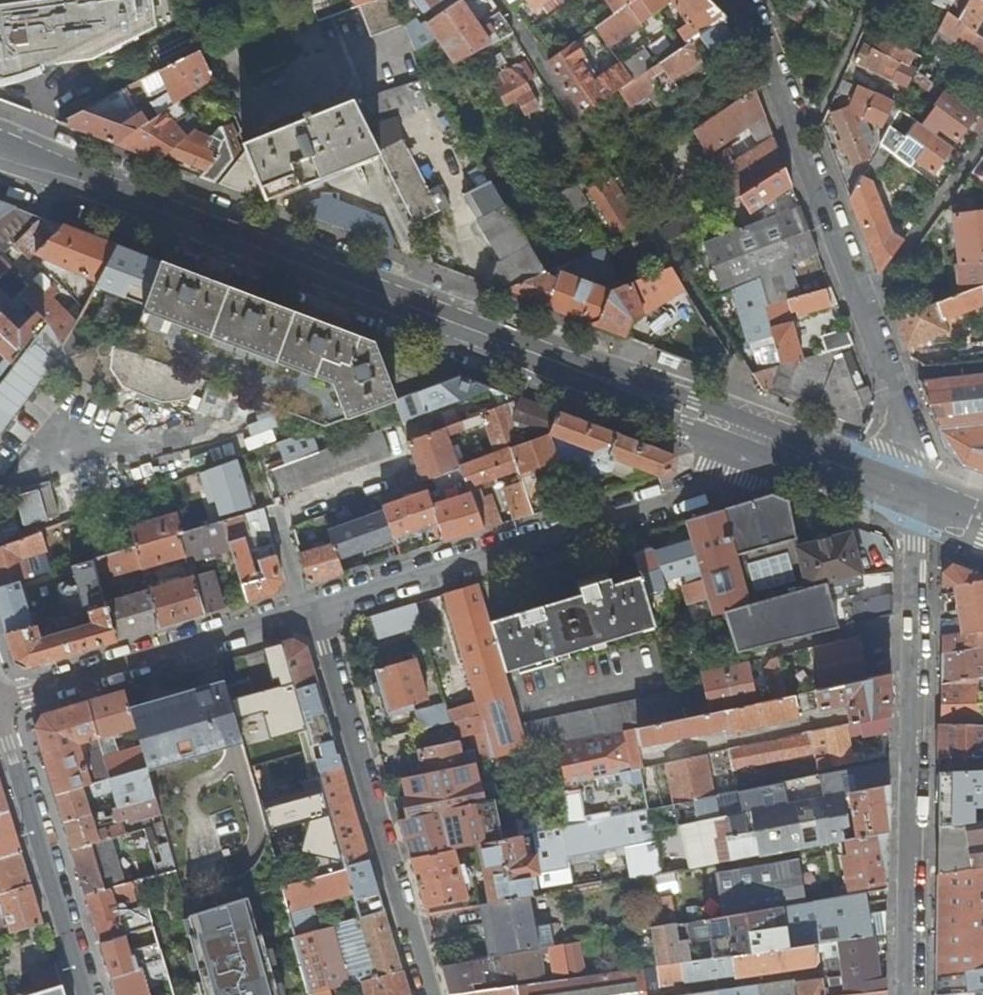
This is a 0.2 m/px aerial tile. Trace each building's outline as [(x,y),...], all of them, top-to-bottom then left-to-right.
[(17,72),(41,63),(82,55),(159,24),(156,0),(0,0),(0,75),(17,72)] [(401,26),(405,24),(395,0),(376,0),(368,3),(361,5),(372,37),(401,26)] [(443,0),(418,0),(426,11),(443,0)] [(475,54),(514,33),(500,13),(480,26),(462,0),(461,0),(446,10),(475,54)] [(531,11),(540,5),(545,12),(558,3),(556,0),(523,0),(531,11)] [(617,13),(628,5),(635,0),(608,0),(617,13)] [(672,0),(635,0),(628,5),(641,23),(669,5),(674,2),(672,0)] [(710,0),(672,0),(674,2),(677,8),(689,26),(680,31),(685,39),(688,44),(724,20),(728,17),(726,15),(710,0)] [(925,59),(939,32),(948,15),(915,0),(884,0),(883,3),(926,23),(912,54),(880,38),(876,45),(873,51),(865,48),(857,64),(909,88),(916,71),(908,67),(915,55),(925,59)] [(950,11),(949,13),(977,35),(982,25),(982,0),(957,0),(950,11)] [(677,8),(674,2),(669,5),(672,11),(677,8)] [(641,23),(628,5),(617,13),(597,27),(610,45),(641,23)] [(444,46),(455,64),(475,54),(446,10),(428,23),(439,40),(444,46)] [(977,35),(949,13),(948,15),(939,32),(982,66),(982,39),(977,35)] [(406,25),(412,39),(425,30),(420,22),(417,18),(406,25)] [(732,41),(724,20),(688,44),(684,48),(634,81),(619,92),(639,122),(682,93),(674,80),(732,41)] [(407,41),(412,39),(406,25),(405,24),(401,26),(407,41)] [(439,50),(444,46),(439,40),(435,43),(439,50)] [(586,114),(607,100),(602,92),(570,46),(550,60),(586,114)] [(203,47),(59,120),(117,143),(151,119),(141,103),(168,87),(170,91),(152,101),(159,113),(181,100),(215,79),(203,47)] [(619,92),(634,81),(622,63),(607,73),(609,77),(619,92)] [(507,86),(498,91),(508,106),(519,100),(524,108),(528,107),(531,114),(542,108),(518,67),(509,72),(507,67),(502,70),(507,80),(505,82),(507,86)] [(967,132),(977,118),(969,112),(958,103),(918,73),(913,82),(941,102),(936,108),(939,110),(949,118),(940,130),(958,143),(967,132)] [(607,100),(619,92),(609,77),(601,81),(606,89),(602,92),(607,100)] [(441,100),(428,78),(358,99),(354,100),(367,124),(384,116),(392,114),(409,109),(424,103),(425,106),(441,100)] [(872,105),(876,97),(844,82),(838,96),(848,101),(857,98),(872,105)] [(765,115),(755,90),(694,130),(707,154),(726,143),(752,125),(765,115)] [(893,107),(894,105),(896,98),(882,91),(879,99),(876,97),(872,105),(865,120),(882,128),(893,107)] [(969,112),(977,101),(965,93),(958,103),(969,112)] [(894,105),(899,108),(903,101),(896,98),(894,105)] [(151,119),(117,143),(163,161),(170,154),(185,139),(189,134),(180,123),(192,113),(181,100),(159,113),(151,119)] [(350,102),(313,116),(339,171),(382,154),(380,150),(367,124),(354,100),(350,102)] [(977,101),(969,112),(977,118),(982,121),(982,119),(982,106),(977,101)] [(882,129),(887,132),(898,110),(893,107),(882,128),(882,129)] [(925,129),(898,110),(887,132),(879,147),(892,156),(903,140),(906,143),(910,137),(927,149),(917,163),(935,177),(944,164),(953,150),(935,137),(925,129)] [(925,129),(935,137),(940,130),(949,118),(939,110),(925,129)] [(870,161),(866,151),(862,141),(873,137),(867,122),(856,127),(851,111),(833,118),(855,174),(861,172),(858,165),(870,161)] [(303,115),(305,120),(313,116),(311,112),(303,115)] [(270,126),(272,133),(305,120),(303,115),(302,113),(291,117),(270,126)] [(769,125),(765,115),(752,125),(757,133),(757,132),(769,125)] [(272,133),(245,144),(246,146),(248,151),(268,200),(339,171),(313,116),(305,120),(272,133)] [(454,151),(468,143),(454,120),(440,129),(454,151)] [(774,138),(769,125),(757,132),(765,143),(774,138)] [(209,171),(204,177),(216,181),(242,150),(237,137),(223,154),(209,171)] [(877,147),(873,137),(862,141),(866,151),(877,147)] [(786,167),(774,138),(765,143),(734,162),(726,150),(716,157),(740,196),(786,167)] [(185,139),(170,154),(209,171),(223,154),(185,139)] [(382,154),(415,223),(440,210),(430,190),(403,139),(380,150),(382,154)] [(874,187),(892,156),(879,147),(850,202),(855,215),(862,231),(887,222),(885,216),(890,214),(888,210),(883,212),(874,187)] [(248,151),(221,183),(267,201),(268,200),(248,151)] [(793,186),(786,167),(740,196),(751,213),(793,186)] [(624,211),(630,207),(611,177),(606,181),(604,178),(589,188),(617,233),(632,223),(624,211)] [(489,285),(503,291),(546,272),(491,181),(468,193),(498,253),(502,251),(506,259),(502,261),(497,264),(489,285)] [(563,194),(573,212),(587,203),(576,185),(563,194)] [(430,190),(440,210),(450,206),(440,186),(430,190)] [(18,207),(0,200),(0,220),(18,207)] [(819,254),(801,206),(704,243),(721,289),(790,265),(819,254)] [(729,212),(726,206),(720,209),(722,215),(729,212)] [(18,207),(0,220),(0,257),(1,256),(16,242),(43,217),(18,207)] [(637,219),(630,207),(624,211),(632,223),(637,219)] [(892,219),(890,214),(885,216),(887,222),(862,231),(872,257),(880,278),(904,244),(893,236),(888,221),(892,219)] [(960,297),(982,288),(982,277),(981,256),(982,256),(982,214),(954,216),(960,265),(955,266),(960,297)] [(54,221),(43,217),(16,242),(32,258),(37,252),(65,225),(54,221)] [(119,246),(65,225),(37,252),(48,257),(55,261),(100,281),(119,246)] [(155,260),(119,246),(100,281),(97,286),(147,304),(163,262),(155,260)] [(0,257),(0,278),(11,267),(1,256),(0,257)] [(55,261),(48,257),(46,262),(53,266),(55,261)] [(252,296),(163,262),(147,304),(140,323),(105,342),(204,380),(326,427),(396,400),(375,343),(252,296)] [(503,291),(549,308),(562,272),(564,265),(546,272),(503,291)] [(803,296),(790,265),(757,278),(767,306),(803,296)] [(631,282),(644,313),(685,288),(672,267),(631,282)] [(27,287),(20,293),(31,304),(30,305),(37,311),(45,319),(48,322),(53,327),(64,345),(77,321),(55,298),(58,295),(51,287),(52,280),(43,272),(33,281),(29,277),(23,283),(27,287)] [(549,308),(591,324),(600,320),(611,289),(610,289),(562,272),(549,308)] [(767,306),(757,278),(740,285),(741,287),(712,300),(720,315),(748,304),(755,329),(758,328),(762,342),(762,349),(740,354),(753,374),(781,366),(765,306),(767,306)] [(600,320),(591,324),(633,340),(633,337),(631,336),(632,334),(627,332),(631,319),(644,313),(631,282),(611,289),(600,320)] [(13,301),(0,287),(0,314),(13,301)] [(982,307),(982,288),(960,297),(896,321),(903,339),(907,349),(948,334),(943,322),(982,307)] [(827,289),(803,296),(767,306),(765,306),(781,366),(805,359),(789,310),(791,309),(792,312),(796,311),(798,315),(832,306),(827,289)] [(13,301),(0,314),(0,352),(7,358),(0,368),(0,372),(3,375),(45,319),(37,311),(21,331),(8,318),(11,315),(16,319),(30,305),(31,304),(20,293),(13,301)] [(69,358),(64,345),(53,327),(48,322),(35,338),(60,357),(68,369),(73,366),(69,358)] [(854,345),(847,326),(819,335),(825,353),(854,345)] [(35,338),(0,385),(0,436),(60,357),(35,338)] [(105,342),(69,358),(73,366),(81,380),(115,394),(123,390),(126,386),(109,366),(105,342)] [(189,399),(204,380),(105,342),(109,366),(126,386),(164,402),(189,399)] [(850,397),(866,391),(851,352),(836,358),(850,397)] [(818,355),(805,359),(781,366),(753,374),(763,390),(799,404),(818,355)] [(919,380),(945,447),(963,466),(982,473),(982,373),(919,380)] [(413,417),(492,388),(461,376),(421,391),(424,401),(410,406),(413,417)] [(872,391),(871,389),(866,391),(850,397),(847,407),(842,420),(845,421),(860,416),(872,391)] [(812,408),(842,420),(847,407),(817,395),(812,408)] [(549,433),(557,413),(522,399),(509,405),(518,431),(521,430),(535,435),(537,430),(549,433)] [(522,444),(518,431),(509,405),(491,411),(502,440),(505,450),(509,448),(522,444)] [(615,459),(661,476),(674,472),(674,458),(557,413),(549,433),(549,434),(553,436),(599,453),(595,465),(597,470),(600,471),(603,474),(611,471),(615,459)] [(270,417),(242,425),(249,450),(277,442),(270,417)] [(435,476),(462,467),(461,465),(459,466),(449,435),(464,430),(462,422),(409,442),(418,465),(423,478),(424,480),(435,476)] [(273,469),(282,494),(392,454),(386,435),(391,434),(390,429),(385,431),(383,428),(273,469)] [(318,448),(312,432),(289,440),(295,457),(318,448)] [(533,514),(549,510),(539,480),(530,483),(526,473),(558,461),(549,434),(522,444),(509,448),(517,470),(519,476),(523,486),(533,514)] [(603,474),(600,471),(597,470),(595,465),(599,453),(553,436),(549,434),(558,461),(566,483),(603,474)] [(505,450),(502,440),(492,443),(495,453),(505,450)] [(517,470),(509,448),(505,450),(495,453),(461,465),(462,467),(485,529),(501,524),(491,498),(484,500),(481,492),(477,493),(474,486),(512,472),(517,470)] [(253,505),(239,459),(208,471),(213,488),(207,489),(211,503),(217,501),(221,515),(253,505)] [(401,486),(423,478),(418,465),(397,473),(401,486)] [(467,534),(485,529),(462,467),(435,476),(439,489),(435,490),(439,502),(434,504),(429,489),(383,505),(384,509),(395,539),(438,524),(444,541),(467,534)] [(517,519),(533,514),(523,486),(507,491),(517,519)] [(50,487),(14,496),(22,529),(58,520),(50,487)] [(721,509),(685,520),(691,540),(708,599),(713,617),(725,613),(737,652),(775,643),(832,628),(892,614),(893,594),(834,608),(832,602),(850,597),(849,591),(865,585),(850,534),(799,549),(788,500),(773,494),(721,509)] [(266,595),(277,592),(284,581),(274,543),(266,546),(268,552),(262,553),(264,559),(260,560),(263,572),(256,574),(247,537),(251,536),(272,536),(265,508),(224,520),(233,548),(248,600),(266,595)] [(339,558),(395,539),(384,509),(339,526),(334,511),(324,514),(329,529),(330,529),(334,543),(339,558)] [(142,568),(186,555),(179,533),(185,531),(180,513),(131,528),(137,546),(136,546),(142,568)] [(191,561),(233,548),(224,520),(185,531),(179,533),(186,555),(188,562),(191,561)] [(35,576),(29,555),(49,549),(43,531),(0,547),(0,586),(35,576)] [(657,550),(656,550),(664,580),(689,573),(691,583),(683,585),(689,604),(708,599),(691,540),(657,550)] [(313,581),(343,572),(339,558),(334,543),(301,553),(308,578),(313,581)] [(108,578),(142,568),(136,546),(94,558),(101,580),(108,578)] [(638,552),(635,556),(640,575),(646,594),(667,588),(664,580),(656,550),(651,549),(638,552)] [(954,564),(944,572),(943,587),(954,586),(962,634),(982,631),(982,575),(954,564)] [(542,605),(489,621),(505,671),(655,625),(654,622),(646,594),(640,575),(611,584),(607,570),(577,579),(581,593),(582,600),(544,611),(542,605)] [(9,633),(34,625),(32,617),(28,604),(25,597),(31,595),(41,592),(36,575),(35,576),(0,586),(0,605),(9,633)] [(161,627),(207,613),(196,575),(175,582),(174,579),(168,581),(168,583),(154,587),(149,589),(161,627)] [(100,580),(106,602),(114,599),(108,578),(101,580),(100,580)] [(478,701),(450,709),(451,712),(454,723),(458,722),(483,715),(493,759),(530,751),(530,749),(522,725),(505,671),(489,621),(477,584),(445,594),(478,701)] [(118,640),(161,627),(149,589),(148,589),(143,591),(114,599),(106,602),(107,605),(108,604),(118,640)] [(581,593),(542,605),(544,611),(582,600),(581,593)] [(416,602),(372,616),(379,639),(423,625),(416,602)] [(30,666),(118,640),(108,604),(107,605),(69,616),(55,619),(58,626),(58,629),(80,622),(81,626),(54,634),(52,628),(40,632),(38,624),(34,625),(9,633),(17,659),(30,666)] [(32,617),(34,625),(38,624),(55,619),(69,616),(66,607),(32,617)] [(654,622),(655,625),(657,632),(678,627),(675,616),(654,622)] [(58,626),(52,628),(54,634),(81,626),(80,622),(58,629),(58,626)] [(982,646),(982,631),(962,634),(942,637),(942,653),(982,646)] [(857,638),(835,643),(844,684),(866,680),(857,638)] [(293,639),(285,642),(295,680),(298,689),(318,682),(308,646),(293,639)] [(844,684),(835,643),(813,647),(822,689),(844,684)] [(942,653),(942,667),(942,679),(946,678),(946,684),(978,679),(982,678),(982,646),(942,653)] [(789,695),(778,656),(771,658),(764,667),(773,699),(789,695)] [(417,658),(377,670),(389,711),(430,699),(417,658)] [(734,707),(756,703),(747,661),(724,666),(734,707)] [(712,712),(725,709),(734,707),(724,666),(703,671),(712,712)] [(891,714),(892,674),(866,680),(844,684),(822,689),(816,690),(819,709),(846,703),(847,708),(846,708),(849,723),(860,721),(891,714)] [(978,698),(978,679),(946,684),(941,685),(941,701),(941,723),(977,724),(978,698)] [(177,697),(131,708),(134,719),(190,702),(189,696),(227,684),(225,680),(177,697)] [(298,689),(295,680),(231,699),(242,738),(244,743),(282,872),(285,886),(348,869),(336,824),(313,746),(298,689)] [(335,739),(318,682),(298,689),(313,746),(335,739)] [(134,719),(136,728),(142,747),(148,768),(242,738),(231,699),(227,684),(189,696),(190,702),(134,719)] [(126,690),(89,701),(99,739),(136,728),(134,719),(131,708),(126,690)] [(560,716),(522,725),(530,749),(641,725),(682,716),(675,691),(560,716)] [(789,695),(773,699),(756,703),(734,707),(725,709),(729,727),(730,731),(800,716),(796,694),(789,695)] [(99,739),(89,701),(43,715),(36,728),(57,795),(91,785),(81,745),(98,739),(99,739)] [(642,746),(729,727),(725,709),(712,712),(684,718),(683,718),(639,728),(642,746)] [(435,716),(438,727),(454,723),(451,712),(435,716)] [(891,731),(891,714),(860,721),(863,736),(884,732),(891,731)] [(483,715),(458,722),(462,738),(474,735),(478,762),(479,762),(493,759),(483,715)] [(977,724),(941,723),(940,741),(940,759),(982,756),(982,725),(977,724)] [(853,755),(847,724),(811,732),(811,735),(815,752),(819,770),(854,763),(853,755)] [(624,731),(632,770),(641,768),(642,767),(635,729),(624,731)] [(564,743),(573,783),(632,770),(624,731),(564,743)] [(765,762),(815,752),(811,735),(739,750),(738,747),(729,749),(731,762),(733,769),(739,767),(758,764),(765,762)] [(242,738),(148,768),(149,771),(244,743),(242,738)] [(354,803),(335,739),(313,746),(336,824),(348,869),(371,862),(354,803)] [(412,753),(417,774),(466,764),(461,742),(412,753)] [(148,768),(142,747),(104,758),(111,779),(117,777),(148,768)] [(93,755),(100,783),(111,779),(104,758),(103,758),(102,752),(93,755)] [(674,804),(715,796),(708,753),(666,762),(674,804)] [(890,785),(890,761),(820,775),(715,796),(674,804),(662,807),(661,807),(663,815),(676,812),(679,825),(690,823),(775,806),(851,792),(890,785)] [(409,819),(487,802),(479,762),(478,762),(466,764),(417,774),(417,775),(404,778),(408,796),(404,797),(409,819)] [(736,785),(733,769),(731,762),(726,763),(730,786),(736,785)] [(661,807),(662,807),(654,765),(642,767),(641,768),(649,809),(661,807)] [(742,784),(739,767),(733,769),(736,785),(742,784)] [(91,785),(57,795),(65,823),(93,814),(88,800),(115,792),(120,807),(156,797),(149,771),(148,768),(117,777),(111,779),(100,783),(91,785)] [(409,819),(400,820),(411,858),(454,849),(466,847),(459,820),(506,811),(511,837),(521,835),(649,809),(641,768),(632,770),(573,783),(487,802),(409,819)] [(940,771),(939,793),(939,827),(974,822),(974,807),(982,806),(982,770),(940,771)] [(10,810),(0,777),(0,813),(10,810)] [(889,832),(890,785),(851,792),(852,802),(857,837),(889,832)] [(852,802),(851,792),(775,806),(776,812),(846,799),(852,802)] [(109,810),(103,811),(105,817),(115,814),(117,821),(125,819),(127,824),(161,814),(156,797),(120,807),(109,810)] [(857,837),(852,802),(846,799),(776,812),(782,851),(846,839),(857,837)] [(775,806),(690,823),(697,866),(782,851),(776,812),(775,806)] [(521,835),(530,876),(658,851),(649,809),(521,835)] [(10,810),(0,813),(0,855),(22,848),(10,810)] [(466,847),(480,843),(511,837),(506,811),(459,820),(466,847)] [(93,814),(65,823),(67,828),(74,851),(101,843),(98,831),(93,814)] [(159,836),(167,834),(164,823),(156,825),(159,836)] [(98,831),(101,843),(114,839),(127,835),(124,824),(98,831)] [(152,828),(146,830),(156,863),(161,861),(152,828)] [(938,874),(982,866),(982,828),(938,834),(938,855),(938,874)] [(889,882),(889,832),(857,837),(846,839),(849,855),(844,856),(850,888),(889,882)] [(664,856),(678,856),(678,833),(664,834),(664,856)] [(491,904),(533,896),(521,835),(480,843),(491,904)] [(101,843),(74,851),(75,854),(87,895),(127,884),(114,839),(101,843)] [(32,882),(22,848),(0,855),(0,892),(32,882)] [(454,849),(411,858),(426,909),(470,900),(454,849)] [(749,913),(806,903),(797,860),(715,874),(723,917),(749,913)] [(386,911),(371,862),(348,869),(354,893),(361,917),(362,918),(386,911)] [(938,874),(937,909),(936,973),(982,967),(982,866),(938,874)] [(698,922),(689,868),(655,874),(658,898),(672,895),(677,925),(677,924),(690,923),(698,922)] [(354,893),(348,869),(285,886),(284,887),(290,910),(354,893)] [(127,884),(87,895),(102,943),(127,935),(127,937),(155,928),(154,927),(151,915),(134,919),(129,918),(122,921),(121,916),(128,913),(129,912),(127,903),(138,900),(135,888),(142,886),(140,880),(127,884)] [(0,892),(0,895),(3,905),(0,905),(0,908),(2,915),(6,914),(11,931),(44,921),(32,882),(0,892)] [(823,887),(805,890),(807,902),(825,899),(823,887)] [(869,913),(865,892),(825,899),(807,902),(806,903),(749,913),(723,917),(698,922),(690,923),(695,961),(875,936),(888,934),(889,910),(869,913)] [(658,928),(677,925),(672,895),(658,898),(659,899),(652,900),(658,928)] [(481,905),(489,957),(496,956),(553,946),(551,936),(539,939),(532,897),(491,904),(491,903),(481,905)] [(263,934),(259,935),(249,898),(191,916),(196,934),(191,935),(208,994),(280,994),(263,934)] [(403,970),(386,911),(362,918),(361,917),(358,918),(373,965),(377,978),(403,970)] [(358,918),(334,925),(351,984),(364,981),(368,980),(364,967),(373,965),(358,918)] [(334,925),(296,936),(306,971),(312,994),(351,984),(334,925)] [(658,966),(691,962),(688,940),(680,942),(677,925),(658,928),(653,929),(658,966)] [(127,935),(102,943),(112,978),(145,968),(144,967),(164,960),(160,947),(141,953),(139,947),(131,950),(127,937),(127,935)] [(875,936),(695,961),(691,962),(658,966),(660,978),(661,986),(735,976),(735,978),(815,966),(819,961),(825,960),(824,954),(825,950),(840,948),(840,954),(830,955),(831,967),(841,966),(842,975),(828,977),(829,986),(843,984),(844,994),(861,994),(883,992),(875,936)] [(556,976),(570,974),(570,973),(567,957),(565,944),(553,946),(496,956),(497,962),(501,961),(504,982),(545,976),(542,955),(553,954),(556,976)] [(577,956),(567,957),(570,973),(580,971),(577,956)] [(452,994),(455,994),(475,992),(473,983),(486,983),(484,972),(489,971),(488,965),(490,965),(488,958),(443,966),(452,994)] [(112,978),(117,994),(152,994),(150,989),(171,983),(164,960),(144,967),(145,968),(112,978)] [(63,983),(57,965),(48,968),(54,986),(63,983)] [(660,978),(658,966),(645,968),(646,980),(660,978)] [(936,973),(936,975),(936,978),(982,972),(982,967),(936,973)] [(54,986),(48,968),(34,972),(39,990),(54,986)] [(646,980),(645,968),(571,979),(518,986),(519,994),(648,994),(646,980)] [(403,970),(377,978),(368,980),(364,981),(368,994),(411,994),(403,970)] [(970,994),(982,994),(982,972),(936,978),(935,994),(970,992),(970,994)] [(822,978),(796,982),(796,981),(694,994),(824,994),(822,978)] [(63,983),(54,986),(39,990),(25,994),(67,994),(63,983)] [(518,986),(475,992),(455,994),(519,994),(518,986)]
